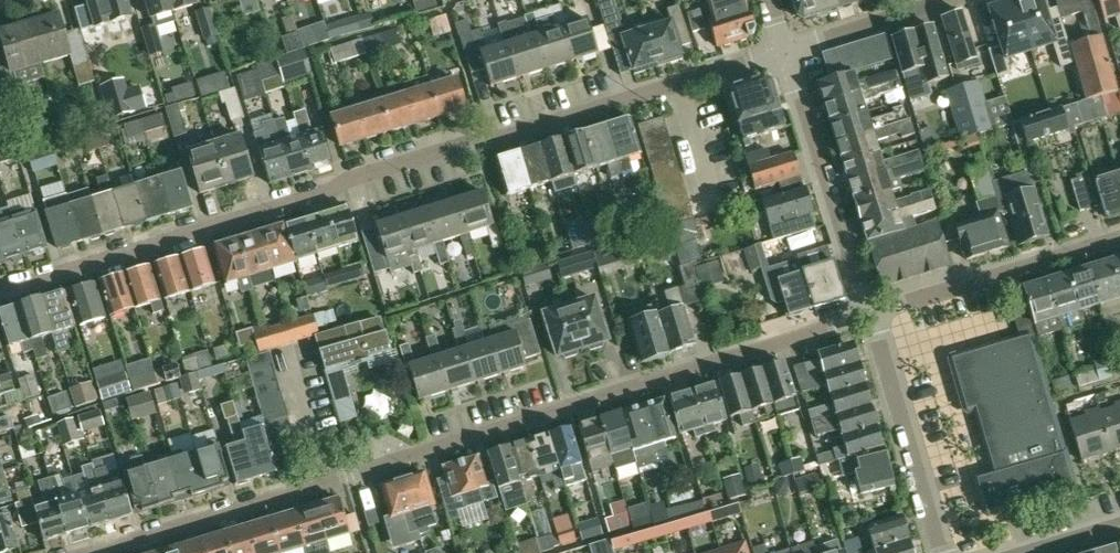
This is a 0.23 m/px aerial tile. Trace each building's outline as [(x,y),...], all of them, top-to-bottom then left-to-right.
[(75,9),(82,32),(94,28),(132,17),(127,0),(86,0),(88,6),(75,9)] [(155,26),(155,27),(175,21),(172,11),(173,11),(169,0),(145,0),(153,26),(155,26)] [(173,11),(195,4),(194,0),(169,0),(173,11)] [(244,16),(260,12),(256,0),(239,0),(244,16)] [(499,24),(498,24),(504,45),(507,44),(518,78),(544,70),(534,36),(531,36),(524,18),(508,23),(507,21),(501,0),(492,0),(499,24)] [(711,17),(708,18),(708,19),(711,18),(745,7),(747,6),(746,0),(706,0),(711,17)] [(818,17),(813,0),(789,0),(794,17),(796,16),(797,17),(804,21),(806,20),(810,21),(815,19),(817,17),(818,17)] [(818,17),(828,13),(832,14),(837,12),(839,10),(836,0),(813,0),(818,17)] [(839,10),(842,9),(846,9),(851,8),(853,5),(860,3),(859,0),(836,0),(839,10)] [(988,50),(997,79),(1009,75),(1005,60),(1030,52),(1015,2),(1007,4),(1006,0),(1005,0),(991,4),(993,8),(990,9),(1001,46),(988,50)] [(1015,2),(1030,52),(1055,45),(1062,68),(1075,64),(1062,20),(1049,24),(1042,0),(1020,0),(1015,2)] [(1072,44),(1079,78),(1086,100),(1081,101),(1081,102),(1082,103),(1093,99),(1117,92),(1117,91),(1119,91),(1102,36),(1092,0),(1055,0),(1059,15),(1062,18),(1082,12),(1090,39),(1072,44)] [(1102,8),(1113,5),(1117,17),(1116,17),(1119,30),(1119,0),(1099,0),(1102,8)] [(605,26),(612,48),(615,58),(627,54),(633,71),(635,71),(636,74),(647,70),(648,66),(658,63),(646,25),(634,29),(635,33),(623,37),(620,29),(622,29),(613,1),(599,5),(605,26)] [(571,61),(598,53),(612,48),(605,26),(591,30),(587,19),(567,26),(560,5),(551,8),(557,29),(560,28),(571,61)] [(667,9),(671,22),(658,26),(657,22),(646,25),(658,63),(667,60),(671,63),(682,59),(681,56),(682,55),(680,47),(692,43),(680,5),(667,9)] [(747,6),(745,7),(711,18),(708,19),(716,46),(723,44),(725,46),(730,44),(732,42),(739,39),(741,41),(747,39),(748,37),(753,35),(756,30),(749,7),(748,7),(747,6)] [(209,9),(197,13),(205,38),(217,35),(209,9)] [(687,13),(691,24),(705,20),(701,9),(687,13)] [(311,11),(294,17),(304,49),(322,43),(311,11)] [(962,63),(960,58),(975,53),(962,11),(941,18),(956,65),(962,63)] [(524,16),(524,18),(531,36),(534,36),(544,70),(571,61),(560,28),(557,29),(540,34),(534,13),(524,16)] [(59,15),(28,24),(41,65),(71,56),(59,15)] [(433,35),(451,30),(446,15),(429,21),(433,35)] [(334,23),(339,37),(360,30),(356,16),(334,23)] [(298,33),(281,38),(283,44),(271,48),(275,59),(277,58),(277,59),(305,51),(304,49),(294,17),(292,17),(298,33)] [(707,28),(705,20),(691,24),(693,33),(707,28)] [(11,118),(26,114),(18,86),(45,78),(41,65),(28,24),(0,32),(0,37),(7,59),(0,61),(0,83),(11,118)] [(412,25),(388,32),(392,47),(401,45),(399,38),(404,37),(405,39),(415,36),(412,25)] [(162,51),(155,27),(155,26),(153,26),(142,29),(150,55),(162,51)] [(892,39),(906,87),(909,97),(928,91),(925,85),(948,78),(932,27),(892,39)] [(471,74),(485,69),(491,87),(518,78),(507,44),(504,45),(487,51),(480,30),(459,36),(471,74)] [(388,32),(379,34),(384,50),(392,47),(388,32)] [(893,60),(886,34),(873,38),(881,64),(893,60)] [(868,67),(881,64),(873,38),(860,42),(868,67)] [(855,71),(868,67),(860,42),(847,45),(855,71)] [(347,43),(339,46),(343,62),(352,59),(347,43)] [(843,75),(852,72),(855,71),(847,45),(835,49),(843,75)] [(339,46),(330,49),(335,64),(343,62),(339,46)] [(822,53),(829,79),(843,75),(835,49),(822,53)] [(313,78),(305,51),(277,59),(283,76),(281,76),(285,88),(313,78)] [(256,65),(257,70),(262,83),(281,76),(283,76),(277,59),(277,58),(275,59),(256,65)] [(90,64),(74,69),(79,86),(95,82),(90,64)] [(266,95),(262,83),(257,70),(236,77),(244,102),(266,95)] [(829,79),(818,82),(824,104),(870,90),(899,81),(900,81),(897,70),(856,82),(852,72),(843,75),(829,79)] [(225,72),(214,76),(219,92),(230,89),(225,72)] [(739,126),(743,141),(745,147),(750,145),(748,139),(785,127),(772,82),(764,78),(727,89),(739,126)] [(456,79),(431,87),(439,116),(465,109),(456,79)] [(124,80),(101,88),(111,118),(146,108),(139,87),(127,91),(124,80)] [(830,121),(830,123),(865,113),(862,102),(903,89),(900,81),(899,81),(870,90),(824,104),(826,110),(824,111),(827,122),(830,121)] [(980,81),(962,86),(977,134),(1005,126),(1012,124),(1004,98),(987,103),(980,81)] [(960,139),(977,134),(962,86),(945,91),(960,139)] [(431,87),(407,95),(416,124),(439,116),(431,87)] [(235,88),(217,94),(219,102),(224,100),(231,122),(244,118),(235,88)] [(1117,92),(1093,99),(1094,103),(1092,104),(1097,120),(1107,117),(1105,110),(1119,106),(1119,100),(1118,94),(1117,92)] [(178,103),(175,95),(162,99),(165,107),(178,103)] [(407,95),(382,102),(391,131),(416,124),(407,95)] [(1093,99),(1082,103),(1081,102),(1073,104),(1072,106),(1038,116),(1021,122),(1028,143),(1068,130),(1068,129),(1090,123),(1084,106),(1092,104),(1094,103),(1093,99)] [(382,102),(357,110),(366,139),(391,131),(382,102)] [(174,138),(182,136),(187,134),(181,112),(185,111),(183,103),(178,104),(178,103),(165,107),(174,138)] [(1090,123),(1097,120),(1092,104),(1084,106),(1090,123)] [(830,123),(837,143),(911,121),(906,107),(894,111),(895,115),(869,123),(865,113),(830,123)] [(332,165),(322,131),(312,134),(305,110),(295,113),(299,126),(302,137),(312,171),(332,165)] [(332,117),(341,146),(366,139),(357,110),(332,117)] [(285,118),(273,121),(291,177),(312,171),(302,137),(299,126),(295,113),(293,114),(295,120),(286,123),(285,118)] [(162,114),(141,120),(145,133),(166,127),(162,114)] [(664,118),(638,125),(642,138),(668,130),(664,118)] [(618,123),(608,126),(622,174),(633,171),(629,158),(642,154),(631,119),(627,120),(625,119),(620,120),(618,123)] [(141,120),(123,125),(128,139),(145,133),(141,120)] [(269,184),(291,177),(273,121),(263,124),(270,146),(258,150),(269,184)] [(837,143),(842,162),(878,152),(875,142),(902,134),(903,138),(915,134),(911,121),(837,143)] [(1029,148),(1028,143),(1021,122),(1012,124),(1005,126),(1013,153),(1029,148)] [(10,134),(7,124),(0,126),(0,137),(10,134)] [(589,132),(587,133),(598,168),(608,165),(611,178),(622,174),(608,126),(597,129),(595,128),(590,129),(589,132)] [(104,130),(96,132),(101,149),(109,146),(104,130)] [(671,142),(668,130),(642,138),(645,150),(671,142)] [(96,132),(83,136),(88,152),(101,149),(96,132)] [(574,137),(564,139),(576,175),(598,168),(587,133),(583,134),(580,132),(575,134),(574,137)] [(241,136),(214,144),(227,186),(254,178),(241,136)] [(544,146),(542,146),(553,182),(576,175),(564,139),(553,143),(550,142),(545,143),(544,146)] [(57,146),(57,147),(61,159),(78,154),(73,140),(57,146)] [(675,155),(671,142),(645,150),(649,163),(675,155)] [(18,157),(14,144),(0,148),(0,162),(18,157)] [(187,152),(200,194),(227,186),(214,144),(187,152)] [(529,150),(519,153),(530,189),(553,182),(542,146),(538,148),(536,146),(530,148),(529,150)] [(29,155),(33,169),(56,161),(52,148),(29,155)] [(756,191),(801,178),(793,153),(771,160),(768,149),(745,156),(748,167),(756,191)] [(842,162),(849,183),(922,160),(919,151),(880,162),(878,152),(842,162)] [(507,196),(530,189),(519,153),(508,157),(506,155),(500,157),(499,159),(496,160),(507,196)] [(992,183),(983,153),(973,156),(977,168),(968,170),(982,218),(956,225),(966,260),(1008,248),(998,213),(1000,212),(992,183),(992,182),(992,183)] [(679,167),(675,155),(649,163),(653,175),(679,167)] [(849,183),(855,203),(890,192),(887,182),(908,176),(908,177),(925,172),(922,160),(849,183)] [(683,180),(679,167),(653,175),(657,189),(683,180)] [(191,208),(180,172),(158,178),(169,215),(178,212),(181,213),(188,211),(189,209),(191,208)] [(1028,172),(992,182),(992,183),(1000,212),(1001,212),(1002,216),(1011,214),(1020,244),(1047,236),(1028,172)] [(1098,206),(1088,174),(1071,179),(1074,188),(1073,188),(1080,211),(1098,206)] [(91,199),(90,193),(102,235),(105,235),(107,236),(114,234),(116,231),(124,229),(113,192),(108,175),(96,179),(101,196),(91,199)] [(145,222),(147,222),(136,185),(135,185),(131,175),(120,179),(123,189),(113,192),(124,229),(134,225),(137,227),(144,224),(145,222)] [(1108,216),(1119,213),(1119,186),(1117,176),(1097,182),(1108,216)] [(158,178),(136,185),(147,222),(149,221),(151,222),(158,220),(159,218),(169,215),(158,178)] [(687,194),(683,180),(657,189),(661,202),(687,194)] [(773,241),(788,236),(816,228),(812,215),(804,187),(761,200),(769,227),(773,241)] [(101,236),(102,235),(90,193),(88,189),(68,195),(67,194),(66,194),(80,242),(91,239),(93,240),(100,238),(101,236)] [(855,203),(860,222),(933,200),(930,189),(910,195),(911,197),(894,201),(890,192),(855,203)] [(483,192),(456,200),(466,235),(470,233),(487,228),(494,249),(503,246),(496,224),(494,225),(483,192)] [(43,201),(58,249),(61,248),(63,249),(70,247),(72,245),(80,242),(66,194),(43,201)] [(691,207),(687,194),(661,202),(665,215),(691,207)] [(531,198),(534,206),(535,206),(538,216),(548,213),(542,195),(531,198)] [(456,200),(429,209),(439,243),(443,242),(460,236),(467,257),(476,254),(470,233),(466,235),(456,200)] [(936,210),(933,200),(860,222),(866,241),(903,230),(900,220),(936,210)] [(636,212),(641,228),(661,223),(656,206),(636,212)] [(357,241),(347,207),(337,210),(335,208),(329,210),(328,212),(327,213),(337,247),(357,241)] [(700,239),(691,207),(665,215),(675,247),(700,239)] [(429,209),(402,217),(413,252),(416,251),(434,245),(440,266),(450,263),(443,242),(439,243),(429,209)] [(47,248),(36,212),(23,216),(22,211),(12,214),(14,219),(25,255),(33,252),(36,255),(44,253),(45,249),(47,248)] [(317,216),(306,219),(316,253),(337,247),(327,213),(326,213),(324,211),(317,213),(317,216)] [(2,262),(11,259),(14,262),(21,260),(22,256),(25,255),(14,219),(12,214),(11,215),(13,219),(1,223),(0,220),(0,256),(2,262)] [(613,220),(618,237),(634,232),(629,215),(613,220)] [(376,225),(390,272),(411,266),(414,274),(423,271),(416,251),(413,252),(402,217),(376,225)] [(289,224),(285,226),(297,262),(297,259),(316,253),(306,219),(299,221),(297,220),(290,222),(289,224)] [(950,266),(937,222),(922,226),(936,270),(950,266)] [(262,233),(260,231),(272,270),(297,262),(285,226),(282,223),(275,225),(273,229),(262,233)] [(922,226),(908,230),(922,274),(936,270),(922,226)] [(584,254),(597,250),(592,234),(590,227),(585,228),(585,229),(578,231),(584,254)] [(610,228),(592,234),(597,250),(615,245),(610,228)] [(250,236),(238,240),(249,277),(272,270),(260,231),(259,230),(251,232),(250,236)] [(908,230),(895,234),(909,278),(922,274),(908,230)] [(636,241),(640,254),(657,249),(660,260),(676,256),(669,231),(636,240),(636,241)] [(895,234),(881,238),(895,283),(909,278),(895,234)] [(788,236),(767,243),(762,245),(769,267),(795,259),(788,236)] [(866,243),(882,287),(895,283),(881,238),(866,243)] [(226,284),(249,277),(238,240),(230,243),(226,240),(219,242),(218,246),(215,247),(226,284)] [(643,264),(640,254),(636,241),(594,253),(601,276),(643,264)] [(771,268),(769,267),(762,245),(747,249),(753,270),(750,271),(751,271),(761,268),(762,273),(768,276),(770,283),(767,289),(771,302),(777,305),(785,302),(789,316),(791,315),(795,317),(801,315),(803,312),(815,308),(804,272),(803,273),(798,259),(771,268)] [(182,257),(180,257),(191,292),(216,284),(205,250),(193,254),(191,252),(183,254),(182,257)] [(590,279),(601,276),(594,253),(583,256),(590,279)] [(1114,258),(1112,261),(1111,261),(1119,290),(1119,256),(1114,258)] [(180,257),(154,265),(164,300),(191,292),(180,257)] [(1111,261),(1108,262),(1106,261),(1099,263),(1098,265),(1089,268),(1100,304),(1104,319),(1119,314),(1119,290),(1111,261)] [(547,262),(521,271),(527,288),(553,279),(547,262)] [(714,279),(709,263),(695,268),(700,283),(714,279)] [(833,263),(804,272),(815,308),(823,305),(823,306),(829,305),(832,306),(838,304),(841,301),(845,300),(833,263)] [(348,281),(364,277),(364,276),(367,275),(364,266),(361,267),(360,265),(344,270),(348,281)] [(150,267),(125,275),(135,308),(150,304),(154,315),(164,311),(150,267)] [(1080,310),(1100,304),(1089,268),(1079,271),(1077,270),(1070,272),(1069,274),(1067,275),(1082,325),(1084,324),(1080,310)] [(327,287),(348,281),(344,270),(323,275),(327,287)] [(1054,279),(1046,281),(1061,331),(1082,325),(1067,275),(1065,275),(1062,274),(1056,276),(1054,279)] [(125,275),(99,283),(109,316),(135,308),(125,275)] [(1023,288),(1030,311),(1037,334),(1039,338),(1061,331),(1046,281),(1035,284),(1033,283),(1026,285),(1025,288),(1023,288)] [(69,291),(79,326),(106,318),(95,283),(83,287),(80,285),(72,288),(71,291),(69,291)] [(695,345),(678,289),(678,288),(665,292),(670,311),(658,315),(669,353),(695,345)] [(76,327),(65,293),(62,294),(60,292),(54,294),(54,296),(42,300),(58,353),(70,349),(65,331),(76,327)] [(311,311),(307,297),(301,299),(305,312),(311,311)] [(32,303),(19,307),(33,351),(36,360),(48,356),(42,338),(52,335),(57,353),(58,353),(42,300),(40,301),(38,299),(32,300),(32,303)] [(569,306),(583,349),(587,347),(590,351),(602,347),(603,342),(608,341),(595,299),(569,306)] [(583,349),(569,306),(544,314),(557,356),(561,355),(565,359),(577,355),(578,350),(583,349)] [(659,355),(669,353),(658,315),(656,315),(653,306),(630,313),(634,323),(633,324),(644,360),(646,359),(647,362),(660,358),(659,355)] [(33,351),(19,307),(11,309),(9,307),(3,309),(3,312),(0,312),(0,316),(9,347),(20,344),(23,354),(33,351)] [(313,315),(317,329),(328,325),(325,311),(313,315)] [(1029,336),(1037,334),(1030,311),(1015,316),(1021,336),(960,355),(993,474),(977,479),(981,491),(978,492),(980,497),(982,497),(987,513),(1021,503),(1020,500),(1072,484),(1029,336)] [(313,317),(302,320),(307,339),(318,335),(313,317)] [(315,337),(325,371),(353,363),(354,365),(369,361),(368,359),(391,352),(381,318),(315,337)] [(541,354),(530,320),(512,325),(515,334),(495,340),(488,319),(479,322),(486,343),(489,342),(499,375),(526,366),(524,359),(541,354)] [(253,328),(259,350),(270,347),(264,327),(263,328),(262,325),(253,328)] [(276,327),(270,329),(269,326),(264,327),(270,347),(281,344),(276,327)] [(452,330),(459,351),(462,350),(473,383),(499,375),(489,342),(486,343),(468,348),(462,327),(452,330)] [(426,339),(433,360),(435,359),(446,392),(473,383),(462,350),(459,351),(442,357),(435,336),(426,339)] [(419,400),(446,392),(435,359),(433,360),(416,365),(409,344),(400,347),(406,367),(408,366),(419,400)] [(794,367),(798,383),(859,364),(855,348),(847,344),(819,352),(821,360),(804,365),(804,364),(794,367)] [(213,349),(216,359),(229,356),(226,346),(213,349)] [(182,361),(186,375),(186,376),(196,373),(214,368),(213,367),(208,351),(186,357),(187,360),(182,361)] [(245,359),(249,372),(274,365),(270,352),(245,359)] [(1096,369),(1095,369),(1099,382),(1114,378),(1109,358),(1094,362),(1096,369)] [(785,362),(764,369),(779,416),(800,410),(785,362)] [(162,369),(154,371),(158,383),(166,381),(167,382),(180,378),(186,376),(186,375),(181,376),(177,364),(162,369)] [(828,385),(831,395),(865,385),(859,364),(798,383),(801,393),(828,385)] [(249,372),(254,387),(278,380),(274,365),(249,372)] [(764,369),(742,375),(753,410),(764,407),(766,414),(776,411),(778,417),(779,416),(764,369)] [(1095,369),(1075,375),(1079,388),(1099,382),(1095,369)] [(154,370),(141,374),(129,378),(134,393),(158,386),(157,383),(158,383),(154,371),(154,370)] [(132,392),(126,372),(97,382),(103,401),(132,392)] [(0,376),(0,383),(0,384),(12,381),(9,373),(0,376)] [(201,390),(199,382),(196,373),(186,376),(180,378),(185,395),(201,390)] [(33,375),(18,379),(25,400),(39,395),(33,375)] [(742,375),(719,383),(730,418),(740,415),(743,427),(756,423),(752,411),(753,410),(742,375)] [(1065,378),(1052,382),(1058,400),(1071,395),(1065,378)] [(254,387),(257,400),(281,392),(278,380),(254,387)] [(12,381),(0,384),(0,396),(15,392),(12,381)] [(95,402),(90,384),(69,390),(75,408),(95,402)] [(182,398),(180,391),(178,384),(154,391),(158,405),(182,398)] [(716,384),(693,391),(706,435),(716,432),(714,425),(728,421),(716,384)] [(808,411),(812,424),(872,406),(865,385),(831,395),(834,404),(808,411)] [(669,399),(681,435),(694,431),(696,438),(706,435),(693,391),(669,399)] [(47,398),(53,415),(73,408),(67,392),(47,398)] [(150,392),(134,396),(126,399),(132,421),(156,414),(150,392)] [(257,400),(261,413),(285,406),(281,392),(257,400)] [(1096,396),(1098,404),(1108,402),(1104,393),(1096,396)] [(101,402),(105,414),(124,409),(120,396),(101,402)] [(676,439),(664,400),(643,407),(659,463),(671,459),(665,442),(676,439)] [(224,449),(234,485),(236,484),(239,486),(246,484),(248,481),(258,478),(246,442),(246,443),(241,426),(234,402),(221,406),(225,421),(227,420),(235,445),(224,449)] [(1100,409),(1112,451),(1119,449),(1119,403),(1114,404),(1115,408),(1102,412),(1100,408),(1100,409)] [(261,413),(263,419),(264,425),(289,418),(285,406),(261,413)] [(841,430),(843,437),(877,427),(877,426),(880,425),(877,413),(873,413),(872,406),(812,424),(815,437),(841,430)] [(636,463),(638,469),(659,463),(643,407),(621,413),(632,450),(636,463)] [(1081,460),(1112,451),(1100,409),(1084,413),(1085,417),(1070,421),(1081,460)] [(77,417),(78,418),(82,433),(105,426),(100,410),(77,417)] [(621,413),(600,420),(613,465),(615,470),(636,463),(632,450),(621,413)] [(24,419),(27,428),(42,424),(38,415),(24,419)] [(16,432),(11,418),(0,421),(0,437),(13,433),(16,432)] [(264,425),(268,436),(269,437),(292,430),(289,418),(264,425)] [(72,419),(56,424),(61,438),(77,433),(72,419)] [(263,419),(241,426),(246,443),(246,442),(258,478),(265,476),(267,477),(275,475),(276,472),(278,472),(276,462),(272,450),(269,437),(268,436),(264,425),(263,419)] [(590,463),(593,471),(613,465),(600,420),(578,426),(587,455),(590,463)] [(833,451),(818,455),(821,466),(827,465),(883,448),(877,427),(843,437),(845,446),(833,450),(833,451)] [(16,432),(13,433),(17,446),(18,446),(18,448),(19,447),(23,460),(36,456),(28,428),(16,432)] [(570,468),(581,464),(571,429),(549,436),(565,487),(575,484),(570,468)] [(296,443),(292,430),(269,437),(272,450),(296,443)] [(17,446),(13,433),(0,437),(0,441),(6,440),(8,448),(17,446)] [(549,436),(528,442),(540,479),(551,475),(555,490),(565,487),(549,436)] [(229,482),(217,440),(207,443),(209,450),(197,454),(209,493),(225,488),(223,483),(229,482)] [(530,515),(537,540),(552,535),(545,509),(539,511),(530,481),(540,479),(528,442),(507,448),(525,505),(526,506),(529,516),(530,515)] [(276,462),(299,455),(296,443),(272,450),(276,462)] [(820,467),(821,466),(818,455),(816,456),(813,445),(803,464),(802,458),(792,461),(796,474),(820,467)] [(525,505),(507,448),(487,454),(498,491),(499,491),(506,512),(526,506),(525,505)] [(894,486),(883,448),(827,465),(830,476),(841,473),(843,477),(855,473),(861,496),(894,486)] [(182,451),(167,455),(180,496),(191,493),(192,498),(209,493),(197,454),(184,458),(182,451)] [(132,516),(113,455),(93,462),(96,473),(110,522),(132,516)] [(160,465),(147,469),(159,507),(176,502),(174,498),(180,496),(167,455),(158,458),(160,465)] [(493,481),(487,482),(479,456),(442,468),(445,477),(436,480),(447,514),(499,498),(493,481)] [(792,461),(779,464),(783,477),(796,474),(792,461)] [(89,529),(110,522),(96,473),(93,462),(92,462),(92,464),(82,467),(90,493),(79,496),(89,529)] [(47,465),(51,479),(57,500),(68,535),(89,529),(79,496),(68,499),(61,476),(59,476),(55,463),(47,465)] [(745,468),(746,474),(749,484),(763,480),(759,464),(745,468)] [(123,468),(135,509),(141,507),(143,512),(159,507),(147,469),(134,473),(131,465),(123,468)] [(823,478),(830,476),(827,465),(821,466),(820,467),(823,478)] [(2,472),(0,473),(0,504),(11,501),(2,472)] [(424,473),(403,480),(418,531),(419,531),(420,535),(430,532),(428,525),(437,522),(432,505),(434,505),(424,473)] [(795,480),(799,494),(822,488),(817,473),(795,480)] [(729,500),(740,498),(746,496),(740,474),(723,479),(729,500)] [(790,486),(789,482),(788,478),(773,482),(776,490),(777,490),(778,495),(786,493),(790,486)] [(68,535),(57,500),(51,479),(37,483),(45,507),(35,510),(45,543),(68,535)] [(409,534),(418,531),(403,480),(382,486),(392,518),(394,517),(394,519),(403,516),(408,531),(409,534)] [(16,494),(19,503),(32,499),(29,490),(16,494)] [(702,499),(702,501),(706,511),(710,510),(724,506),(721,494),(702,499)] [(18,515),(35,510),(32,499),(19,503),(15,504),(18,515)] [(329,500),(316,504),(327,541),(350,534),(340,499),(332,501),(331,500),(330,500),(329,500)] [(702,501),(682,506),(671,509),(674,520),(686,516),(706,511),(702,501)] [(728,507),(725,508),(724,506),(710,510),(713,521),(744,512),(741,503),(728,507)] [(306,509),(294,513),(304,548),(327,541),(316,504),(307,507),(306,507),(306,508),(306,509)] [(634,532),(640,530),(655,525),(652,514),(649,505),(626,511),(631,527),(633,527),(634,532)] [(486,511),(490,526),(504,522),(500,507),(486,511)] [(364,512),(368,527),(379,523),(375,509),(364,512)] [(671,509),(652,514),(655,525),(663,523),(674,520),(671,509)] [(690,528),(713,521),(710,510),(706,511),(686,516),(690,528)] [(631,527),(626,511),(605,518),(610,534),(631,527)] [(270,518),(280,552),(286,552),(304,548),(294,513),(287,515),(286,514),(285,513),(284,513),(270,518)] [(19,549),(9,515),(0,518),(0,552),(6,552),(19,549)] [(666,535),(690,528),(686,516),(674,520),(663,523),(666,535)] [(867,527),(874,551),(910,540),(903,516),(867,527)] [(602,534),(597,517),(581,522),(587,539),(602,534)] [(270,518),(262,520),(261,521),(261,522),(261,523),(249,526),(256,552),(280,552),(270,518)] [(643,542),(666,535),(663,523),(655,525),(640,530),(643,542)] [(249,526),(241,529),(241,528),(240,527),(239,527),(224,532),(230,552),(256,552),(249,526)] [(972,533),(970,526),(958,530),(960,536),(972,533)] [(557,533),(561,546),(576,541),(571,527),(556,531),(557,533)] [(609,539),(609,540),(613,550),(643,542),(640,530),(634,532),(609,539)] [(202,541),(205,552),(230,552),(224,532),(216,534),(216,535),(215,535),(215,536),(202,541)] [(552,535),(537,540),(539,548),(540,552),(542,552),(554,549),(554,548),(561,546),(557,533),(552,535)] [(844,543),(847,552),(863,552),(859,538),(844,543)] [(613,550),(609,540),(609,539),(589,545),(592,552),(613,552),(613,550)] [(837,540),(816,547),(814,542),(817,552),(841,552),(837,540)] [(875,551),(867,552),(914,552),(910,540),(874,551),(875,551)] [(178,545),(180,552),(205,552),(202,541),(196,542),(195,541),(194,541),(193,541),(178,545)] [(791,549),(792,552),(817,552),(814,542),(791,549)] [(48,543),(35,548),(37,552),(52,552),(48,543)] [(721,550),(722,552),(748,552),(745,543),(721,550)]
